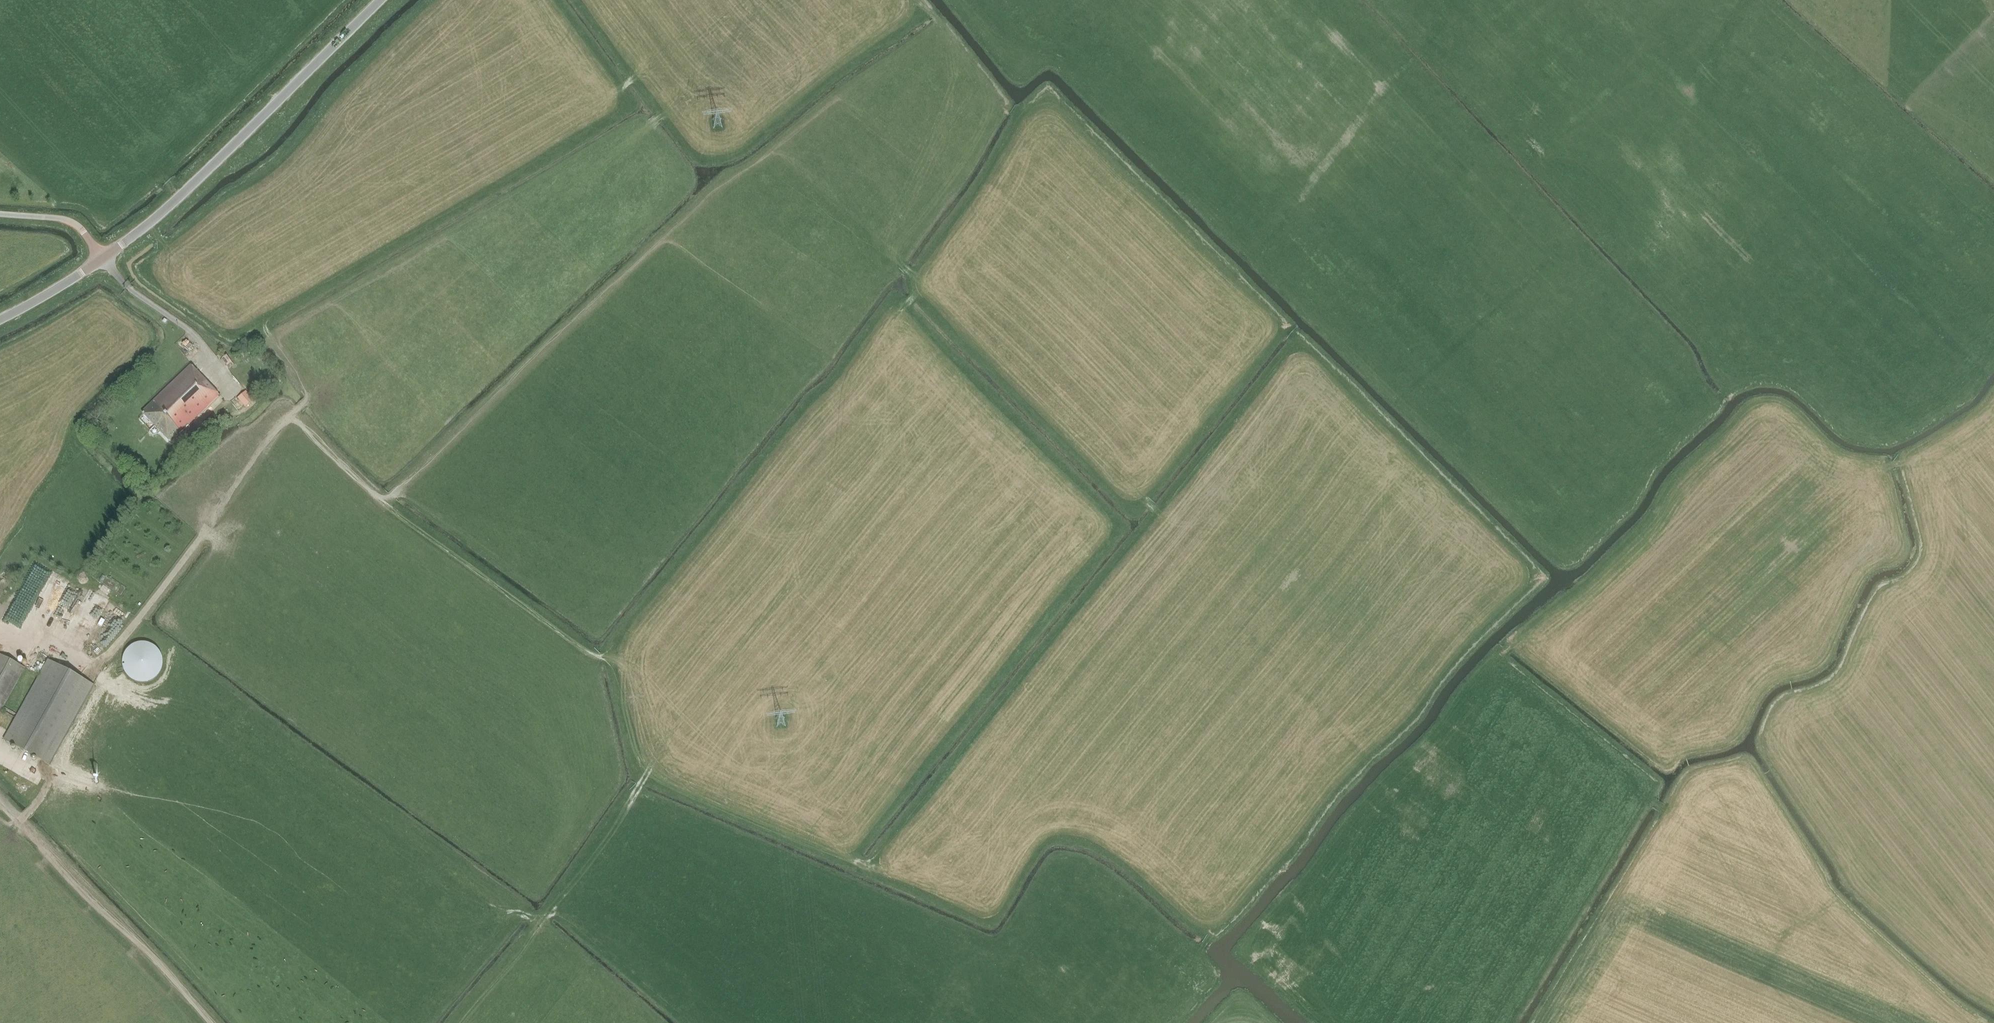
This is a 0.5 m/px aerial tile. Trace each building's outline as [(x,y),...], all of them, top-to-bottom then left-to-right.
[(142,412),(144,413),(169,440),(171,442),(221,394),(191,365),(142,412)] [(248,408),(257,400),(248,390),(239,398),(248,408)] [(135,643),(131,645),(128,647),(126,650),(124,654),(123,658),(122,662),(123,666),(124,669),(126,673),(128,676),(131,678),(135,680),(139,681),(143,682),(147,681),(150,680),(154,678),(157,676),(159,673),(161,669),(162,666),(163,662),(162,658),(161,654),(159,650),(157,647),(154,645),(150,643),(147,642),(143,641),(139,642),(135,643)] [(25,667),(0,654),(0,655),(0,713),(25,667)] [(93,685),(48,660),(4,739),(49,764),(93,685)]
